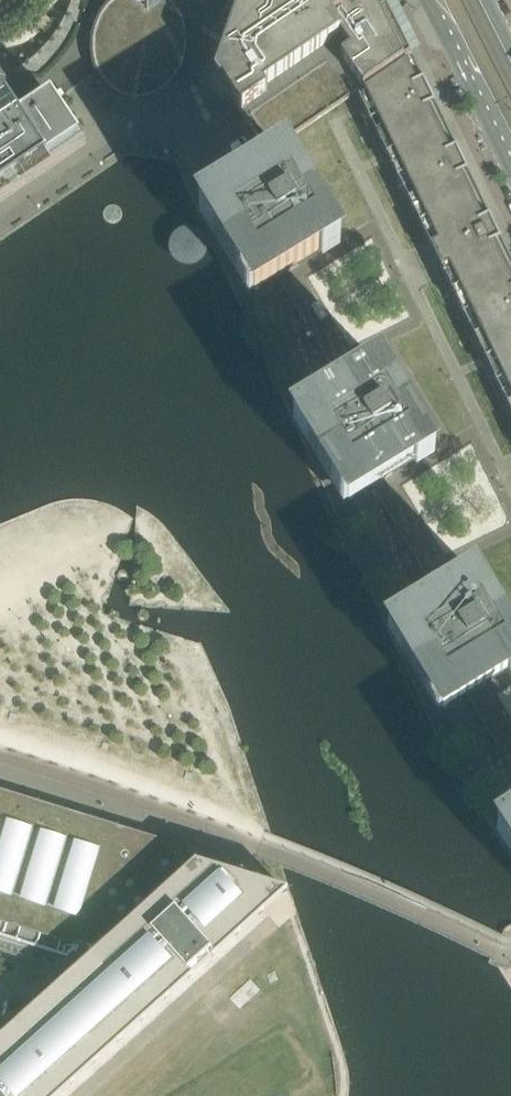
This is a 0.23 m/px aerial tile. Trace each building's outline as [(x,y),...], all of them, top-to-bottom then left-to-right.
[(171,16),(167,10),(161,5),(159,4),(160,3),(161,0),(126,0),(126,3),(119,7),(114,13),(109,19),(106,25),(103,32),(101,39),(101,47),(101,54),(102,62),(104,69),(108,75),(112,81),(118,87),(124,90),(131,93),(139,93),(147,91),(153,89),(159,85),(165,79),(170,73),(173,67),(176,60),(178,52),(178,45),(178,38),(177,30),(175,23),(171,16)] [(214,77),(223,89),(268,153),(287,141),(322,117),(362,90),(398,65),(397,64),(409,55),(382,0),(241,0),(214,77)] [(445,129),(423,84),(411,60),(364,93),(393,154),(445,129)] [(86,148),(50,95),(31,108),(18,117),(0,90),(0,206),(86,148)] [(482,205),(475,191),(445,129),(393,154),(426,221),(466,202),(470,210),(482,205)] [(337,243),(287,160),(230,195),(204,211),(216,231),(254,294),(270,284),(337,243)] [(506,255),(500,243),(482,205),(470,210),(466,202),(426,221),(437,244),(430,247),(442,271),(448,268),(459,291),(500,271),(494,260),(506,255)] [(175,257),(178,261),(183,264),(188,265),(193,265),(198,263),(202,259),(204,254),(205,249),(204,244),(202,239),(198,236),(193,234),(188,234),(183,235),(178,238),(175,242),(174,247),(174,252),(175,257)] [(506,255),(494,260),(500,271),(459,291),(492,358),(510,348),(510,266),(506,255)] [(492,358),(510,397),(510,348),(492,358)] [(432,451),(410,416),(381,369),(324,403),(298,419),(349,502),(365,492),(432,451)] [(505,625),(475,577),(420,611),(392,628),(443,710),(461,699),(510,669),(510,635),(505,625)] [(287,892),(276,889),(250,881),(236,877),(198,865),(201,853),(0,791),(0,1095),(62,1095),(287,892)] [(501,830),(510,846),(510,824),(501,830)] [(317,1083),(281,1028),(175,1095),(297,1095),(317,1083)]
